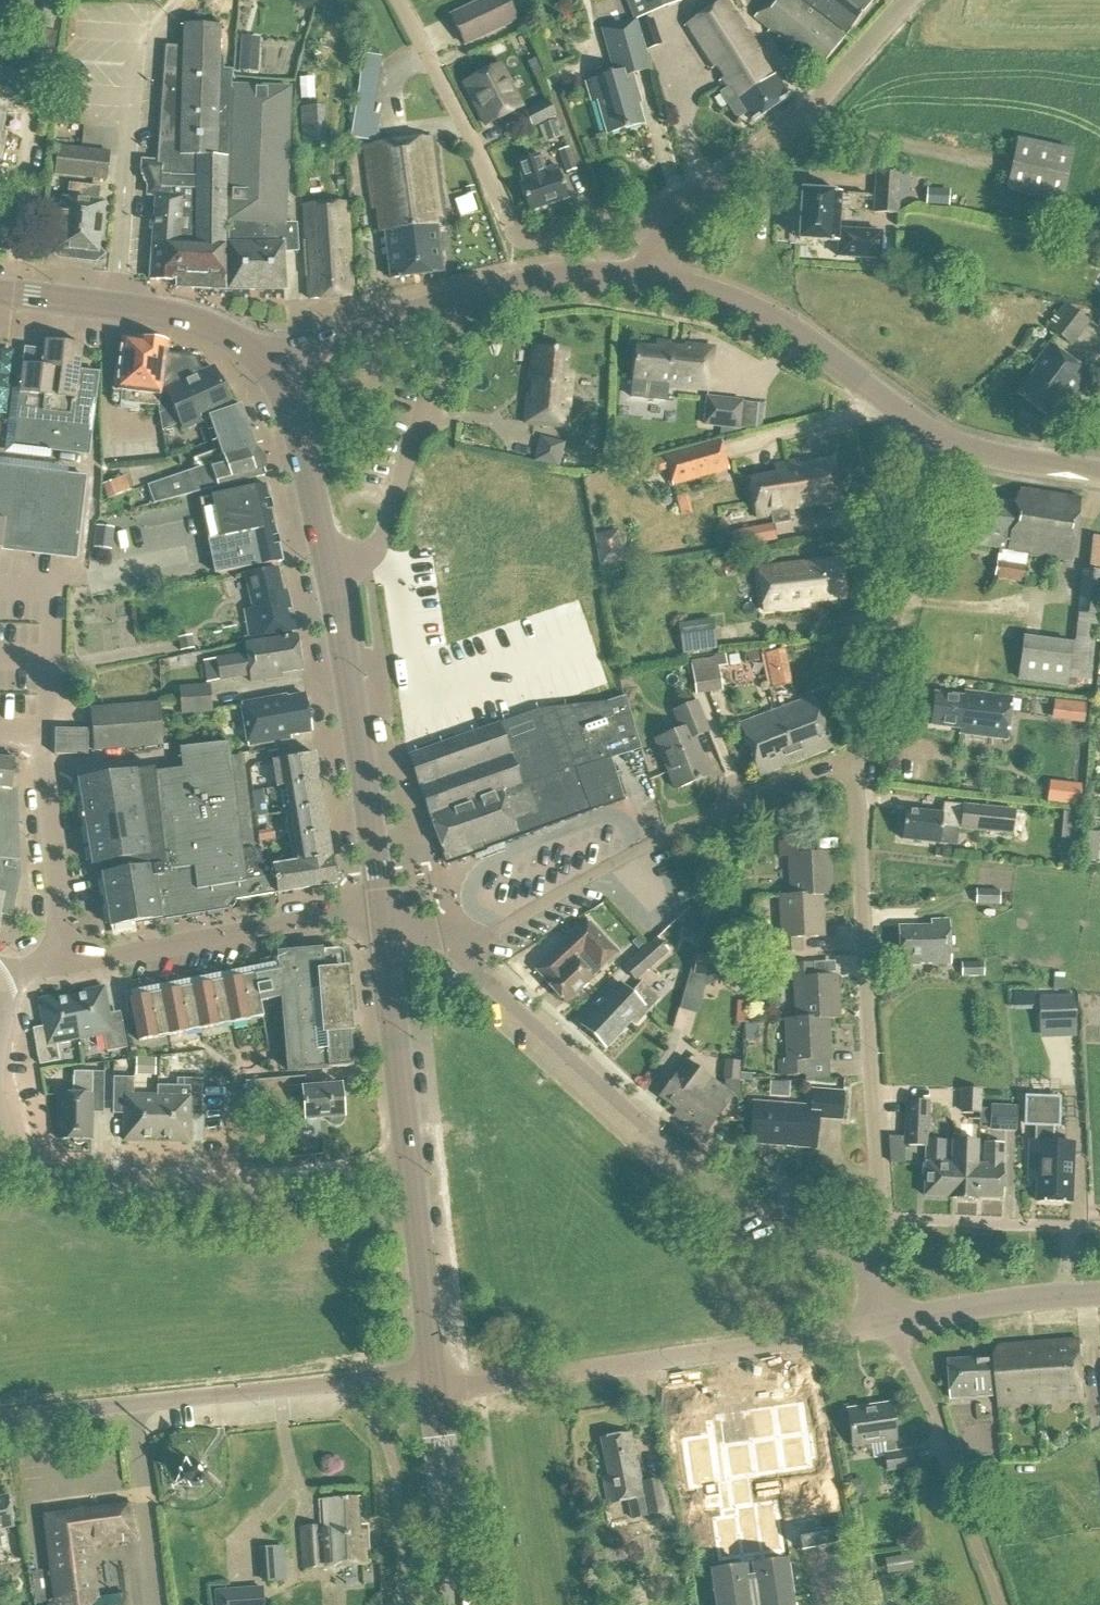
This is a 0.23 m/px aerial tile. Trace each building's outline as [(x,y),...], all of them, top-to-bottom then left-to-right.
[(53,31),(59,0),(47,0),(41,29),(53,31)] [(234,15),(235,0),(205,0),(205,14),(234,15)] [(508,0),(486,0),(451,17),(465,47),(518,22),(508,0)] [(633,21),(680,2),(679,0),(625,0),(633,21)] [(792,0),(779,0),(759,26),(769,34),(768,36),(790,53),(794,47),(821,68),(843,39),(792,0)] [(847,36),(875,0),(802,0),(847,36)] [(681,30),(690,42),(710,73),(716,68),(724,80),(718,84),(732,106),(727,109),(736,122),(746,115),(752,124),(788,100),(722,3),(681,30)] [(210,289),(209,291),(225,291),(225,245),(225,224),(226,157),(242,157),(242,136),(226,135),(228,89),(220,76),(222,75),(222,71),(223,57),(218,57),(219,28),(218,28),(219,22),(214,22),(213,27),(190,27),(190,21),(185,21),(185,27),(184,27),(183,48),(164,47),(155,164),(140,163),(140,164),(146,165),(146,169),(152,177),(157,177),(148,281),(176,282),(176,288),(178,288),(178,289),(192,290),(192,289),(193,289),(193,290),(208,291),(208,289),(210,289)] [(650,71),(636,21),(602,31),(613,68),(596,73),(598,80),(586,84),(592,103),(597,101),(607,136),(643,125),(635,97),(638,96),(632,76),(650,71)] [(653,26),(639,32),(647,52),(661,46),(653,26)] [(42,31),(39,49),(54,51),(57,33),(42,31)] [(37,73),(48,75),(53,54),(41,51),(37,73)] [(239,72),(257,74),(258,54),(240,52),(239,72)] [(361,54),(349,139),(373,142),(377,118),(372,117),(381,57),(361,54)] [(486,127),(522,108),(514,93),(512,94),(506,82),(508,81),(500,66),(464,84),(486,127)] [(231,90),(232,71),(222,71),(222,75),(220,76),(228,89),(226,135),(242,136),(242,157),(226,157),(225,224),(229,224),(228,245),(227,245),(228,291),(285,291),(282,249),(297,248),(295,225),(284,225),(290,89),(233,87),(233,90),(231,90)] [(312,95),(311,75),(301,76),(302,95),(312,95)] [(524,114),(533,130),(556,118),(547,101),(524,114)] [(302,145),(326,144),(325,108),(300,109),(302,145)] [(543,126),(548,142),(559,139),(554,122),(543,126)] [(434,139),(365,148),(373,210),(377,210),(380,234),(385,234),(391,281),(443,274),(437,227),(440,226),(439,220),(444,219),(434,139)] [(1064,204),(1075,156),(1021,144),(1010,192),(1064,204)] [(110,152),(58,146),(55,176),(107,182),(110,152)] [(568,149),(558,153),(566,175),(575,171),(568,149)] [(517,163),(524,184),(520,185),(529,213),(568,200),(557,167),(545,171),(540,156),(517,163)] [(876,174),(874,215),(899,215),(900,203),(909,198),(910,182),(901,182),(901,175),(876,174)] [(59,246),(63,251),(92,254),(97,250),(98,236),(101,237),(104,204),(97,203),(99,190),(70,186),(68,200),(61,199),(60,210),(57,232),(60,232),(59,246)] [(927,189),(926,207),(950,208),(951,191),(927,189)] [(464,191),(466,199),(474,197),(473,190),(464,191)] [(839,232),(839,223),(840,210),(841,195),(802,192),(799,241),(839,244),(838,258),(880,261),(882,234),(839,232)] [(353,298),(347,204),(301,207),(305,278),(308,281),(309,301),(353,298)] [(1065,305),(1048,329),(1072,347),(1090,323),(1065,305)] [(159,408),(160,398),(165,357),(166,357),(166,355),(167,344),(122,338),(119,362),(116,364),(113,395),(119,396),(118,403),(159,408)] [(79,453),(81,453),(90,382),(88,381),(79,380),(82,358),(83,347),(42,342),(41,353),(25,351),(15,424),(13,447),(14,447),(14,445),(31,447),(31,449),(33,449),(33,447),(40,448),(50,449),(50,452),(51,452),(51,449),(69,452),(68,454),(70,454),(70,452),(79,453)] [(713,350),(657,344),(656,351),(636,349),(632,384),(708,392),(713,350)] [(1089,376),(1050,346),(1034,367),(1036,369),(1017,395),(1050,420),(1067,398),(1071,401),(1089,376)] [(568,352),(533,348),(525,424),(567,429),(573,373),(566,372),(568,352)] [(160,398),(168,395),(203,378),(195,358),(166,355),(166,357),(165,357),(160,398)] [(203,378),(168,395),(183,430),(199,423),(197,417),(227,404),(214,373),(203,378)] [(706,398),(703,428),(740,432),(740,430),(743,404),(743,402),(706,398)] [(743,404),(740,430),(759,432),(761,406),(743,404)] [(156,412),(167,427),(176,420),(165,405),(156,412)] [(218,490),(265,476),(264,473),(266,469),(266,464),(265,459),(264,456),(261,452),(258,449),(255,448),(253,444),(254,444),(241,406),(205,421),(216,456),(194,463),(196,469),(146,487),(152,505),(218,489),(218,490)] [(534,459),(560,464),(565,440),(540,434),(534,459)] [(649,462),(652,474),(667,470),(671,487),(726,472),(718,443),(649,462)] [(841,501),(832,460),(800,467),(799,463),(775,467),(776,476),(750,481),(757,519),(783,514),(784,516),(794,515),(793,511),(841,501)] [(1,551),(1,548),(19,551),(18,553),(20,553),(20,551),(37,553),(37,555),(38,555),(39,553),(56,555),(56,558),(57,558),(57,555),(74,558),(74,560),(75,560),(85,479),(47,474),(47,477),(29,474),(30,472),(28,472),(28,474),(11,472),(11,470),(0,469),(0,551),(1,551)] [(126,477),(102,486),(107,501),(131,492),(126,477)] [(274,531),(265,487),(211,499),(201,500),(202,511),(203,518),(208,543),(230,538),(230,539),(274,531)] [(1081,500),(1020,491),(1013,506),(973,501),(967,539),(977,541),(976,546),(999,550),(994,579),(1026,584),(1029,567),(1026,566),(1028,557),(1071,563),(1081,500)] [(687,496),(676,500),(678,509),(689,506),(687,496)] [(773,526),(730,534),(732,550),(776,543),(773,526)] [(96,527),(93,548),(110,551),(113,530),(96,527)] [(281,563),(274,531),(230,539),(230,538),(208,543),(215,575),(281,563)] [(618,531),(594,536),(600,568),(624,563),(618,531)] [(1099,571),(1099,539),(1093,538),(1091,570),(1099,571)] [(743,556),(723,557),(724,573),(745,572),(743,556)] [(817,567),(816,562),(762,568),(765,611),(805,607),(804,599),(843,594),(840,565),(817,567)] [(283,593),(277,569),(254,573),(244,575),(251,610),(243,611),(249,641),(296,632),(294,623),(290,624),(287,611),(291,610),(287,592),(283,593)] [(1099,618),(1099,571),(1091,570),(1082,570),(1078,615),(1099,618)] [(1078,615),(1075,645),(1024,639),(1018,682),(1093,691),(1099,623),(1099,618),(1078,615)] [(712,621),(677,627),(681,645),(683,656),(717,650),(712,621)] [(191,637),(177,640),(179,653),(193,650),(191,637)] [(302,671),(296,637),(245,644),(246,656),(203,662),(207,683),(250,677),(251,684),(255,684),(255,683),(282,679),(281,674),(302,671)] [(746,653),(748,664),(759,662),(757,651),(746,653)] [(784,651),(764,655),(771,690),(791,685),(784,651)] [(690,664),(695,696),(722,692),(718,668),(727,667),(725,656),(713,658),(714,660),(690,664)] [(180,688),(181,701),(211,699),(210,685),(180,688)] [(1012,700),(965,694),(965,699),(935,695),(931,727),(961,731),(960,735),(1007,741),(1012,700)] [(311,733),(305,697),(287,699),(287,697),(241,704),(247,746),(290,740),(289,736),(311,733)] [(499,724),(409,757),(420,788),(419,788),(429,816),(575,770),(576,771),(610,760),(641,750),(625,698),(606,704),(540,711),(500,725),(499,724)] [(813,698),(776,712),(796,764),(833,750),(813,698)] [(212,712),(211,699),(181,701),(182,715),(212,712)] [(708,733),(696,703),(673,713),(681,731),(655,741),(675,791),(709,777),(694,739),(708,733)] [(1069,703),(1068,715),(1083,717),(1084,705),(1069,703)] [(163,746),(160,705),(92,710),(92,709),(91,709),(94,751),(163,746)] [(796,764),(776,712),(739,725),(759,777),(796,764)] [(88,731),(55,730),(55,756),(88,756),(88,731)] [(179,750),(182,771),(187,812),(158,815),(165,876),(154,878),(161,921),(227,911),(234,901),(277,894),(277,895),(336,885),(332,858),(298,864),(298,863),(262,869),(259,854),(254,852),(242,757),(231,759),(229,744),(179,750)] [(273,762),(277,788),(318,782),(315,764),(314,757),(315,757),(315,755),(273,762)] [(9,916),(18,878),(16,790),(11,790),(14,760),(0,758),(0,914),(9,916)] [(575,770),(429,816),(447,864),(462,859),(591,813),(624,801),(610,760),(576,771),(575,770)] [(136,925),(161,921),(154,878),(165,876),(158,815),(187,812),(182,771),(154,774),(154,770),(78,782),(84,823),(82,824),(82,825),(85,825),(92,866),(110,863),(112,874),(101,876),(110,928),(136,924),(136,925)] [(284,814),(290,813),(323,807),(318,782),(277,788),(277,789),(285,788),(289,811),(284,812),(284,814)] [(1022,813),(1015,812),(943,805),(942,816),(905,812),(902,841),(939,845),(941,828),(1012,836),(1013,825),(1021,826),(1022,813)] [(289,840),(294,839),(327,833),(323,807),(290,813),(293,837),(288,838),(289,840)] [(1068,813),(1067,821),(1071,827),(1080,829),(1082,815),(1068,813)] [(274,830),(257,833),(259,843),(275,840),(274,830)] [(294,839),(298,863),(298,864),(332,858),(331,858),(327,833),(294,839)] [(1088,843),(1099,843),(1099,835),(1088,834),(1088,843)] [(790,858),(792,898),(822,897),(833,897),(831,855),(807,856),(806,842),(778,844),(779,859),(790,858)] [(977,892),(977,904),(1000,906),(1001,893),(977,892)] [(822,897),(792,898),(770,899),(770,900),(781,899),(783,939),(772,940),(773,954),(801,953),(800,939),(824,938),(822,897)] [(682,930),(695,936),(703,919),(690,913),(682,930)] [(951,965),(950,921),(931,922),(931,927),(899,928),(900,961),(908,961),(908,967),(951,965)] [(618,954),(589,923),(536,972),(547,984),(546,984),(552,991),(552,995),(557,1001),(561,1001),(564,1004),(580,989),(583,989),(589,984),(589,980),(618,954)] [(669,953),(656,939),(623,969),(636,983),(669,953)] [(700,951),(714,953),(715,943),(701,941),(700,951)] [(335,950),(279,956),(280,970),(131,1002),(140,1045),(264,1018),(260,1003),(282,998),(289,1072),(352,1068),(345,977),(343,956),(342,955),(342,954),(341,952),(339,951),(338,951),(336,950),(335,950)] [(696,954),(679,1013),(698,1018),(705,988),(715,988),(715,980),(743,982),(745,958),(696,954)] [(961,964),(961,976),(984,977),(984,964),(961,964)] [(796,981),(798,1021),(828,1020),(839,1020),(837,978),(813,979),(812,965),(785,967),(785,982),(796,981)] [(1054,979),(1053,991),(1063,991),(1064,980),(1054,979)] [(648,1013),(621,987),(582,1027),(605,1048),(623,1029),(625,1030),(633,1022),(637,1025),(648,1013)] [(85,996),(71,999),(80,1039),(103,1035),(107,1053),(127,1049),(122,1022),(110,1024),(103,989),(85,993),(85,996)] [(80,1039),(71,999),(59,1001),(58,998),(39,1002),(46,1036),(34,1039),(39,1066),(59,1062),(56,1044),(80,1039)] [(1039,1001),(1038,1001),(1039,1026),(1075,1025),(1074,1000),(1039,1001)] [(828,1020),(798,1021),(787,1021),(789,1062),(779,1063),(779,1077),(807,1076),(806,1063),(830,1061),(828,1020)] [(136,1061),(136,1077),(153,1078),(154,1061),(136,1061)] [(677,1117),(678,1118),(708,1079),(685,1061),(659,1096),(681,1112),(677,1117)] [(723,1062),(716,1080),(731,1086),(737,1067),(723,1062)] [(72,1073),(71,1096),(59,1095),(58,1140),(72,1140),(74,1144),(77,1146),(81,1146),(84,1144),(86,1141),(91,1141),(92,1115),(104,1115),(104,1105),(104,1073),(72,1073)] [(143,1139),(157,1139),(157,1097),(133,1097),(134,1079),(113,1078),(113,1106),(113,1116),(124,1116),(124,1142),(143,1142),(143,1139)] [(263,1112),(303,1109),(304,1122),(328,1120),(329,1121),(329,1123),(330,1124),(332,1125),(333,1126),(335,1126),(336,1126),(338,1126),(339,1126),(341,1125),(342,1124),(343,1122),(343,1121),(344,1119),(341,1086),(306,1089),(305,1078),(246,1083),(248,1118),(264,1117),(263,1112)] [(708,1079),(678,1118),(701,1135),(721,1109),(730,1096),(708,1079)] [(158,1087),(157,1097),(157,1139),(170,1139),(170,1143),(189,1143),(190,1115),(202,1116),(202,1108),(203,1080),(182,1080),(177,1080),(177,1088),(158,1087)] [(843,1094),(812,1092),(811,1109),(753,1105),(750,1144),(815,1149),(817,1118),(841,1120),(843,1094)] [(971,1092),(962,1092),(961,1113),(979,1113),(979,1106),(979,1093),(971,1092)] [(1073,1145),(1052,1144),(1053,1127),(1058,1127),(1059,1098),(1025,1097),(1024,1126),(1035,1126),(1034,1144),(1031,1144),(1030,1182),(1037,1182),(1037,1203),(1071,1204),(1073,1145)] [(924,1197),(948,1199),(948,1200),(949,1200),(951,1166),(945,1165),(947,1143),(929,1142),(932,1103),(910,1101),(907,1146),(928,1147),(927,1164),(926,1165),(924,1165),(923,1177),(926,1177),(924,1197)] [(990,1126),(990,1132),(1016,1132),(1016,1107),(990,1107),(990,1110),(980,1110),(980,1125),(990,1126)] [(286,1132),(272,1133),(273,1148),(287,1147),(286,1132)] [(898,1138),(890,1138),(891,1147),(898,1147),(898,1138)] [(949,1200),(977,1202),(978,1168),(973,1168),(975,1145),(959,1144),(957,1166),(951,1166),(949,1200)] [(978,1168),(977,1202),(977,1201),(1001,1203),(1003,1170),(1005,1148),(987,1146),(985,1169),(978,1168)] [(1080,1342),(1037,1345),(1042,1404),(1084,1401),(1080,1342)] [(995,1358),(999,1397),(999,1407),(1042,1404),(1037,1345),(1000,1347),(995,1358)] [(999,1397),(995,1358),(949,1362),(952,1401),(999,1397)] [(800,1406),(708,1418),(710,1436),(684,1439),(691,1488),(709,1486),(719,1560),(786,1551),(779,1502),(752,1506),(748,1474),(808,1466),(800,1406)] [(895,1440),(890,1406),(847,1412),(852,1447),(885,1442),(887,1455),(885,1455),(888,1472),(913,1469),(911,1452),(897,1454),(895,1440)] [(610,1523),(631,1518),(632,1520),(664,1514),(657,1481),(642,1484),(637,1463),(636,1463),(631,1435),(600,1441),(607,1478),(602,1479),(610,1523)] [(186,1464),(179,1472),(179,1483),(188,1491),(200,1490),(207,1482),(206,1470),(197,1463),(186,1464)] [(14,1528),(8,1497),(0,1499),(0,1531),(14,1528)] [(360,1527),(358,1499),(320,1501),(321,1527),(302,1528),(304,1569),(324,1568),(369,1565),(366,1526),(360,1527)] [(79,1512),(91,1604),(128,1604),(127,1598),(98,1602),(91,1548),(138,1541),(133,1505),(79,1512)] [(79,1512),(44,1517),(56,1604),(91,1604),(79,1512)] [(259,1544),(261,1578),(286,1576),(284,1543),(259,1544)] [(885,1561),(887,1575),(913,1571),(910,1557),(885,1561)] [(785,1561),(711,1571),(716,1604),(792,1604),(785,1561)] [(262,1587),(214,1591),(215,1604),(264,1604),(262,1587)]
